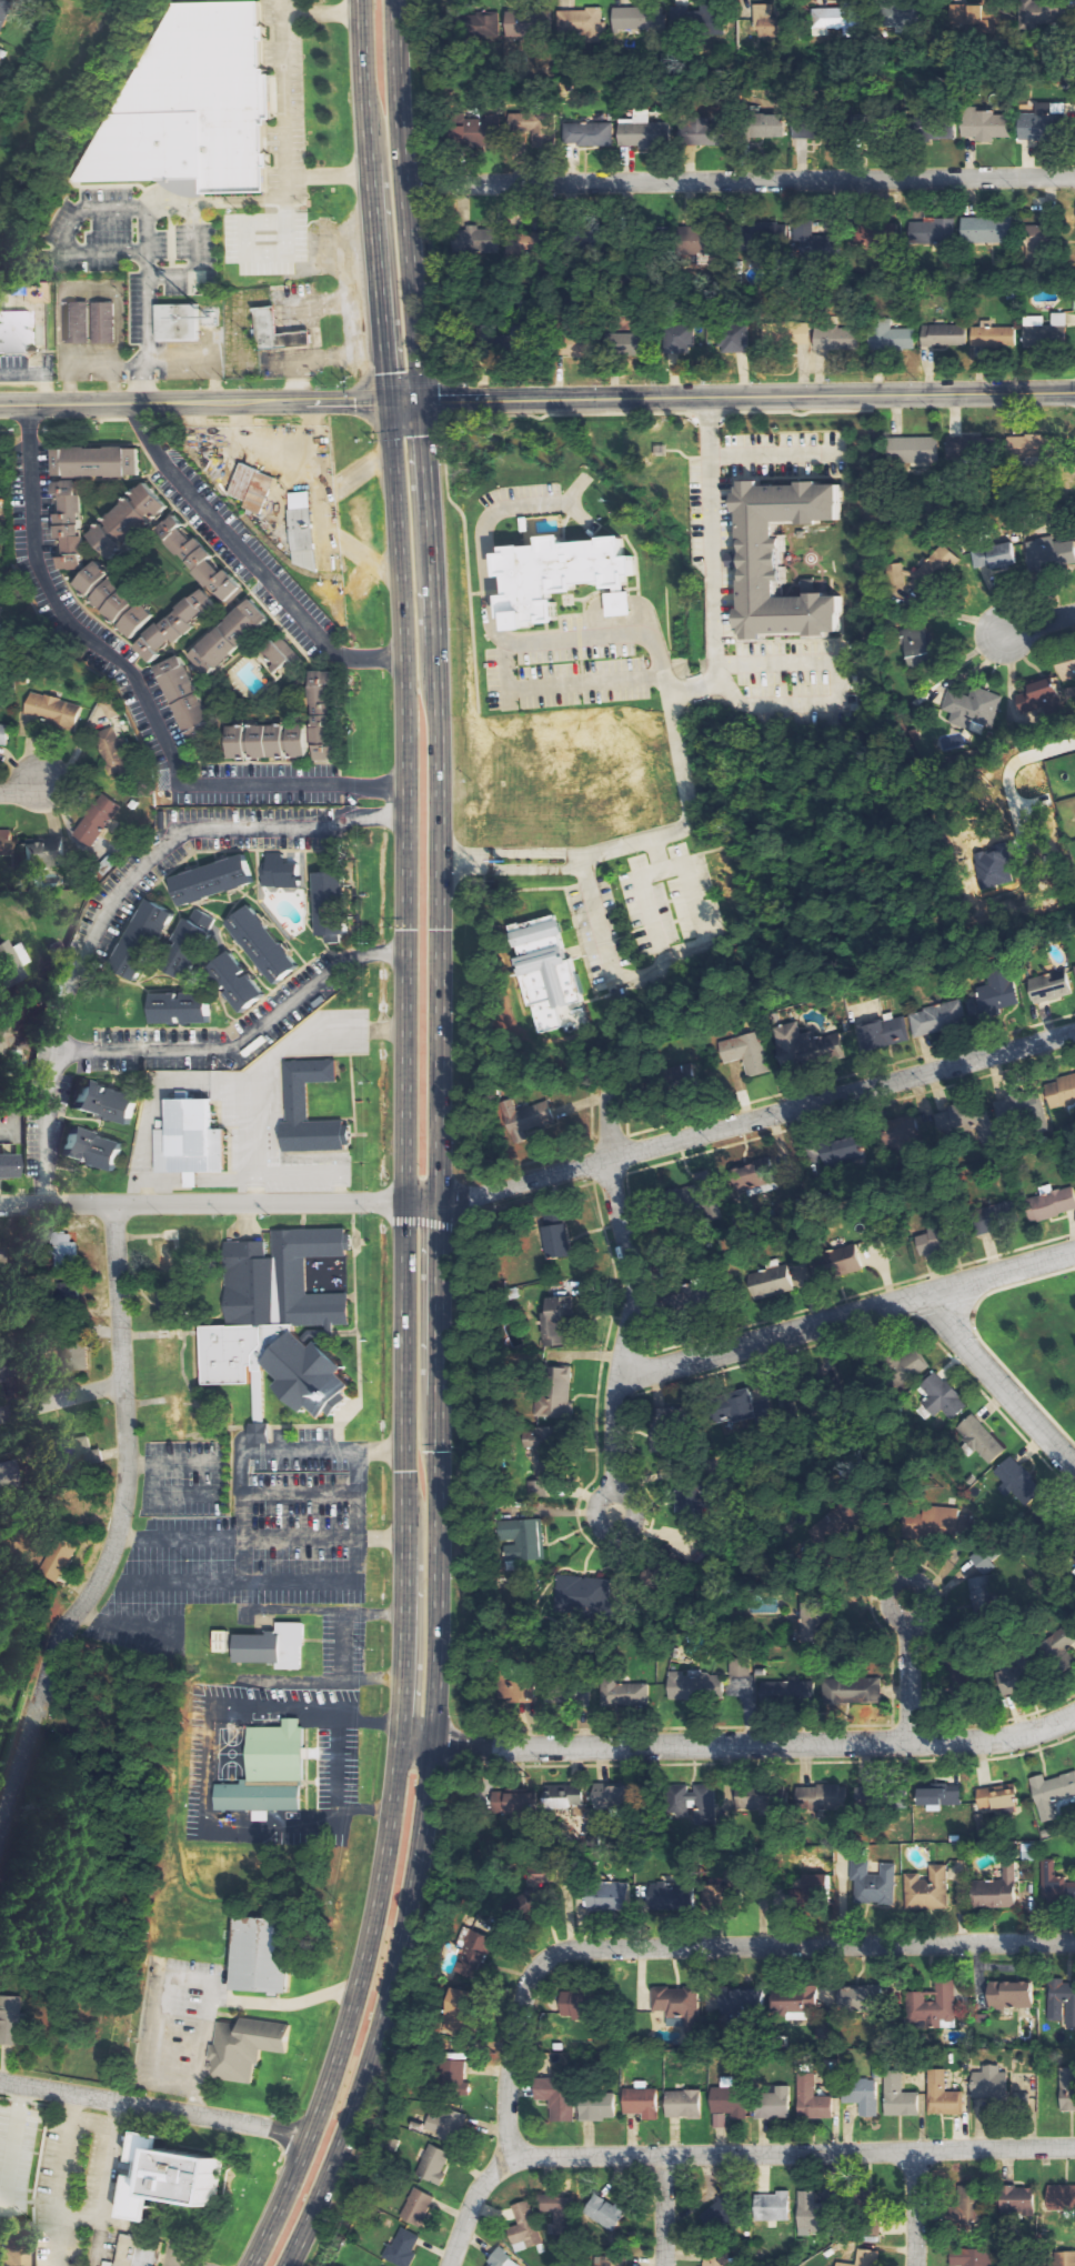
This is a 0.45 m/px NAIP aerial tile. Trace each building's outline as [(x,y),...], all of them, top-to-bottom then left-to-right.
[(12,0),(0,0),(0,31),(5,32),(14,1),(12,0)] [(175,3),(74,178),(75,183),(200,180),(201,194),(264,192),(263,167),(267,167),(267,156),(262,153),(261,129),(266,120),(271,120),(270,75),(260,69),(259,1),(175,3)] [(670,28),(705,27),(705,39),(724,38),(723,1),(677,2),(677,7),(669,7),(670,28)] [(756,5),(756,38),(777,38),(777,16),(774,16),(774,5),(756,5)] [(615,8),(616,33),(646,32),(645,7),(615,8)] [(814,7),(813,28),(844,29),(844,37),(857,37),(858,9),(814,7)] [(910,8),(884,9),(885,27),(910,26),(910,8)] [(605,9),(560,10),(560,35),(589,34),(589,44),(605,43),(605,9)] [(535,36),(534,12),(506,13),(507,37),(535,36)] [(499,15),(471,15),(472,41),(500,40),(499,15)] [(1018,140),(1045,140),(1046,104),(1036,103),(1036,113),(1019,113),(1018,140)] [(1011,115),(993,115),(993,111),(977,111),(977,107),(963,107),(963,137),(977,137),(977,140),(1011,139),(1011,115)] [(621,148),(656,148),(656,144),(672,144),(672,123),(651,123),(651,110),(636,110),(636,119),(621,119),(621,148)] [(549,132),(550,114),(510,112),(510,130),(549,132)] [(784,138),(784,114),(749,115),(750,138),(784,138)] [(795,139),(810,137),(807,117),(792,120),(795,139)] [(495,118),(465,119),(466,145),(496,144),(495,118)] [(683,146),(727,145),(726,124),(710,124),(710,118),(682,119),(683,146)] [(926,142),(956,139),(954,118),(924,122),(926,142)] [(579,148),(614,146),(613,122),(565,124),(565,144),(579,143),(579,148)] [(199,180),(169,180),(169,188),(176,188),(176,197),(199,197),(199,180)] [(963,244),(1013,243),(1012,218),(962,219),(963,244)] [(912,244),(957,243),(956,219),(911,221),(912,244)] [(737,231),(742,251),(749,249),(748,242),(763,238),(764,244),(790,238),(786,220),(737,231)] [(814,235),(815,226),(796,225),(796,254),(834,255),(835,236),(814,235)] [(1049,226),(1029,226),(1028,250),(1048,251),(1049,226)] [(466,228),(467,253),(500,253),(499,227),(466,228)] [(693,251),(693,243),(700,243),(700,227),(680,228),(680,251),(693,251)] [(868,245),(885,241),(882,229),(865,233),(868,245)] [(68,344),(91,344),(90,301),(68,302),(68,344)] [(95,344),(116,343),(116,302),(94,302),(95,344)] [(157,305),(157,342),(201,342),(201,326),(216,326),(215,312),(204,312),(204,305),(157,305)] [(258,349),(312,346),(311,332),(278,334),(277,307),(255,308),(258,349)] [(33,352),(32,311),(0,311),(0,353),(33,352)] [(1067,313),(1049,313),(1049,317),(1024,317),(1025,346),(1067,345),(1067,313)] [(840,328),(840,317),(833,317),(833,326),(817,325),(816,349),(859,350),(859,329),(840,328)] [(893,329),(893,319),(872,319),(873,350),(916,349),(916,328),(893,329)] [(812,345),(811,322),(783,323),(784,346),(812,345)] [(725,354),(750,353),(749,323),(724,324),(725,354)] [(1016,346),(1016,327),(992,328),(992,323),(974,324),(975,347),(1016,346)] [(923,325),(923,346),(966,347),(967,325),(923,325)] [(668,353),(698,352),(698,326),(667,326),(668,353)] [(616,334),(617,355),(645,354),(644,333),(616,334)] [(989,454),(985,432),(948,437),(952,460),(989,454)] [(1008,436),(1010,465),(1049,464),(1048,435),(1008,436)] [(940,463),(939,437),(887,438),(887,464),(940,463)] [(135,445),(51,445),(51,474),(135,474),(135,445)] [(277,479),(241,464),(229,495),(247,502),(245,508),(262,515),(277,479)] [(82,566),(78,479),(53,480),(58,568),(82,566)] [(165,507),(142,481),(84,534),(108,560),(165,507)] [(740,488),(744,639),(850,635),(850,595),(790,598),(787,521),(845,520),(846,484),(740,488)] [(289,493),(293,569),(316,568),(311,492),(289,493)] [(171,513),(152,530),(221,604),(239,588),(171,513)] [(495,553),(509,551),(503,547),(540,544),(539,537),(562,534),(563,541),(624,534),(624,554),(632,554),(636,572),(627,572),(627,585),(607,586),(607,579),(574,583),(574,589),(554,591),(550,585),(556,619),(529,622),(529,626),(510,629),(509,616),(502,618),(495,553)] [(1074,538),(1031,541),(1032,568),(1074,565),(1074,540),(1074,538)] [(989,566),(991,573),(1018,567),(1012,543),(972,553),(976,569),(989,566)] [(889,565),(892,591),(910,589),(909,580),(956,574),(954,552),(919,556),(921,569),(907,571),(906,563),(889,565)] [(153,615),(97,559),(72,584),(129,640),(153,615)] [(215,604),(199,585),(132,644),(149,663),(215,604)] [(608,618),(632,616),(629,593),(605,595),(608,618)] [(184,653),(204,675),(267,620),(248,598),(184,653)] [(907,667),(932,666),(931,626),(906,627),(907,667)] [(272,671),(285,656),(293,664),(301,656),(273,629),(252,651),(272,671)] [(217,730),(179,654),(152,668),(190,743),(217,730)] [(1074,680),(1074,664),(1059,669),(1062,683),(1074,680)] [(230,755),(339,755),(339,699),(331,699),(331,682),(336,682),(336,669),(311,669),(311,722),(230,722),(230,755)] [(999,696),(974,687),(971,696),(949,689),(941,713),(988,728),(999,696)] [(26,715),(77,730),(85,706),(33,691),(26,715)] [(11,746),(12,725),(0,724),(0,745),(11,746)] [(126,757),(129,756),(117,726),(96,735),(114,777),(131,769),(126,757)] [(940,749),(961,748),(960,735),(939,736),(940,749)] [(124,808),(106,793),(74,831),(92,846),(124,808)] [(0,831),(0,855),(12,855),(13,831),(0,831)] [(63,865),(62,837),(47,837),(47,842),(21,843),(21,866),(63,865)] [(295,864),(282,864),(282,854),(258,854),(258,889),(295,889),(295,864)] [(243,856),(167,875),(174,905),(251,888),(243,856)] [(313,944),(334,944),(334,938),(343,938),(342,873),(311,874),(313,944)] [(170,914),(142,899),(106,967),(133,982),(170,914)] [(222,925),(269,987),(294,969),(248,906),(222,925)] [(210,935),(202,932),(208,920),(184,909),(155,970),(187,984),(210,935)] [(540,1034),(587,1025),(574,959),(567,960),(558,914),(541,917),(542,924),(511,930),(516,957),(525,1007),(534,1005),(540,1034)] [(8,938),(0,942),(0,960),(13,985),(31,976),(24,963),(30,960),(21,942),(12,946),(8,938)] [(235,1016),(260,997),(227,953),(202,972),(235,1016)] [(982,969),(986,987),(980,988),(984,1011),(1015,1005),(1007,964),(982,969)] [(1024,980),(1031,1005),(1071,995),(1064,970),(1024,980)] [(207,1025),(207,994),(148,994),(148,1025),(207,1025)] [(914,1036),(964,1024),(959,1000),(908,1012),(914,1036)] [(772,1028),(778,1048),(778,1050),(782,1059),(786,1059),(801,1054),(833,1056),(843,1052),(843,1042),(840,1032),(830,1035),(819,1034),(815,1023),(800,1022),(796,1010),(788,1013),(787,1023),(772,1028)] [(910,1042),(906,1017),(859,1024),(863,1049),(910,1042)] [(719,1041),(724,1064),(744,1060),(748,1077),(770,1073),(762,1032),(719,1041)] [(350,1151),(350,1121),(305,1121),(305,1083),(335,1082),(335,1060),(281,1061),(282,1152),(350,1151)] [(668,1067),(670,1085),(697,1081),(695,1064),(668,1067)] [(132,1094),(77,1076),(68,1106),(122,1124),(132,1094)] [(1051,1111),(1074,1105),(1074,1076),(1044,1083),(1051,1111)] [(1011,1110),(1022,1108),(1024,1118),(1043,1115),(1040,1097),(1010,1101),(1011,1110)] [(518,1110),(514,1098),(500,1102),(513,1146),(530,1141),(527,1130),(557,1121),(551,1100),(518,1110)] [(221,1173),(221,1129),(211,1129),(211,1100),(168,1100),(168,1129),(152,1129),(152,1173),(221,1173)] [(976,1124),(982,1144),(996,1139),(989,1118),(981,1121),(974,1101),(935,1114),(942,1135),(976,1124)] [(119,1140),(64,1124),(56,1154),(110,1171),(119,1140)] [(865,1162),(864,1141),(823,1143),(824,1164),(865,1162)] [(753,1165),(740,1168),(746,1196),(770,1192),(766,1174),(772,1172),(768,1151),(751,1154),(753,1165)] [(16,1177),(15,1153),(0,1153),(0,1177),(16,1177)] [(1073,1187),(1025,1199),(1030,1222),(1074,1212),(1074,1193),(1073,1187)] [(1005,1203),(972,1212),(978,1236),(1002,1229),(999,1220),(1009,1217),(1005,1203)] [(542,1227),(547,1259),(571,1256),(566,1223),(542,1227)] [(226,1242),(227,1325),(200,1326),(202,1385),(252,1384),(252,1392),(265,1392),(264,1339),(293,1338),(293,1327),(351,1325),(350,1294),(309,1295),(308,1258),(351,1257),(350,1228),(274,1230),(275,1258),(268,1258),(268,1241),(226,1242)] [(920,1256),(942,1251),(938,1231),(916,1235),(920,1256)] [(54,1266),(79,1265),(78,1242),(72,1242),(71,1232),(53,1233),(54,1266)] [(816,1256),(818,1267),(829,1264),(832,1278),(861,1271),(855,1246),(816,1256)] [(784,1259),(766,1264),(766,1267),(745,1273),(753,1301),(792,1291),(784,1259)] [(682,1290),(684,1306),(699,1304),(698,1288),(682,1290)] [(543,1346),(569,1345),(568,1296),(546,1297),(546,1312),(542,1312),(543,1346)] [(315,1342),(310,1346),(292,1330),(261,1363),(280,1380),(273,1387),(301,1413),(306,1407),(318,1418),(325,1411),(329,1415),(353,1388),(338,1373),(343,1368),(315,1342)] [(87,1340),(65,1341),(66,1370),(88,1370),(87,1340)] [(930,1369),(916,1344),(887,1359),(901,1384),(930,1369)] [(573,1367),(545,1367),(545,1394),(536,1394),(536,1417),(572,1417),(573,1367)] [(968,1405),(936,1371),(920,1386),(930,1397),(924,1403),(936,1416),(942,1410),(951,1421),(968,1405)] [(723,1394),(729,1425),(756,1419),(750,1389),(723,1394)] [(955,1429),(989,1465),(1006,1449),(973,1413),(955,1429)] [(269,1423),(248,1424),(249,1444),(270,1443),(269,1423)] [(530,1497),(548,1497),(548,1483),(552,1483),(551,1449),(556,1448),(556,1427),(524,1428),(524,1450),(539,1450),(539,1481),(529,1481),(530,1497)] [(103,1461),(102,1452),(93,1454),(90,1436),(47,1443),(52,1469),(103,1461)] [(1028,1506),(1045,1489),(1011,1455),(994,1473),(1028,1506)] [(67,1491),(65,1525),(85,1526),(87,1492),(67,1491)] [(961,1508),(932,1507),(932,1516),(912,1516),(911,1537),(971,1538),(972,1516),(961,1516),(961,1508)] [(545,1559),(543,1519),(499,1521),(500,1541),(509,1541),(510,1551),(507,1551),(508,1560),(545,1559)] [(77,1546),(56,1536),(38,1574),(59,1584),(77,1546)] [(965,1582),(968,1590),(962,1592),(969,1614),(997,1605),(987,1576),(965,1582)] [(1071,1618),(1043,1650),(1065,1669),(1070,1664),(1063,1657),(1074,1644),(1074,1622),(1071,1618)] [(300,1665),(301,1622),(273,1622),(273,1634),(229,1633),(228,1664),(300,1665)] [(214,1653),(231,1652),(231,1631),(214,1631),(214,1653)] [(751,1677),(752,1659),(731,1658),(731,1676),(751,1677)] [(995,1673),(1005,1697),(1026,1689),(1016,1664),(995,1673)] [(723,1672),(669,1673),(669,1700),(724,1699),(723,1672)] [(814,1679),(730,1679),(730,1695),(746,1695),(746,1699),(814,1699),(814,1679)] [(505,1682),(505,1704),(534,1704),(535,1682),(505,1682)] [(649,1685),(604,1684),(604,1705),(648,1706),(649,1685)] [(549,1704),(591,1703),(591,1687),(549,1688),(549,1704)] [(209,1809),(298,1809),(299,1783),(300,1783),(301,1717),(279,1717),(279,1726),(243,1726),(243,1745),(217,1745),(217,1766),(242,1766),(242,1783),(209,1783),(209,1809)] [(1042,1823),(1058,1819),(1055,1808),(1074,1802),(1074,1772),(1046,1780),(1044,1775),(1030,1778),(1042,1823)] [(977,1790),(981,1815),(1018,1808),(1013,1783),(977,1790)] [(918,1805),(927,1806),(927,1812),(941,1812),(941,1805),(961,1806),(962,1785),(918,1784),(918,1805)] [(594,1810),(627,1811),(627,1786),(594,1785),(594,1810)] [(671,1785),(671,1816),(696,1815),(696,1821),(717,1821),(716,1785),(693,1786),(693,1785),(671,1785)] [(797,1809),(846,1810),(847,1787),(798,1785),(797,1809)] [(583,1790),(546,1792),(546,1809),(584,1808),(583,1790)] [(778,1791),(738,1790),(737,1808),(777,1810),(778,1791)] [(529,1792),(493,1793),(493,1813),(529,1812),(529,1792)] [(1045,1903),(1074,1902),(1074,1882),(1066,1883),(1066,1874),(1058,1874),(1057,1860),(1043,1861),(1045,1903)] [(897,1864),(881,1863),(881,1875),(869,1875),(870,1863),(851,1862),(851,1881),(855,1881),(854,1903),(895,1905),(897,1864)] [(973,1883),(973,1908),(1016,1908),(1015,1862),(1004,1863),(1004,1882),(973,1883)] [(905,1874),(907,1910),(949,1908),(948,1865),(931,1865),(931,1880),(922,1880),(922,1873),(905,1874)] [(802,1875),(803,1898),(827,1898),(826,1874),(802,1875)] [(648,1883),(650,1911),(684,1909),(683,1884),(671,1885),(671,1881),(648,1883)] [(631,1909),(630,1883),(586,1885),(586,1911),(631,1909)] [(502,1919),(480,1912),(475,1929),(466,1926),(459,1948),(469,1951),(464,1969),(484,1976),(502,1919)] [(297,1915),(238,1913),(234,1987),(293,1989),(297,1915)] [(1049,2021),(1067,2021),(1067,2028),(1074,2028),(1074,1981),(1065,1981),(1065,1979),(1050,1979),(1049,2021)] [(907,1993),(908,2023),(925,2023),(926,2029),(942,2029),(942,2022),(957,2021),(956,1980),(937,1981),(937,1992),(907,1993)] [(989,2010),(1033,2008),(1032,1981),(987,1984),(989,2010)] [(653,2012),(667,2011),(667,2027),(693,2027),(692,2019),(700,2019),(699,1987),(652,1989),(653,2012)] [(882,1988),(842,1987),(841,2011),(881,2012),(882,1988)] [(817,1989),(772,1990),(773,2015),(817,2013),(817,1989)] [(472,2036),(474,1991),(448,1990),(446,2035),(472,2036)] [(728,2013),(762,2012),(761,1990),(728,1991),(728,2013)] [(560,2018),(590,2019),(590,1993),(561,1992),(560,2018)] [(20,2046),(21,2024),(23,2024),(24,1997),(0,1996),(0,2045),(20,2046)] [(212,2014),(204,2075),(250,2080),(252,2061),(257,2062),(259,2045),(289,2049),(291,2023),(212,2014)] [(470,2082),(466,2082),(466,2062),(448,2062),(446,2095),(469,2096),(470,2082)] [(1009,2072),(1002,2072),(1002,2067),(976,2068),(977,2100),(1011,2098),(1009,2072)] [(1061,2112),(1074,2111),(1074,2068),(1060,2069),(1061,2112)] [(947,2070),(930,2070),(929,2115),(965,2115),(965,2092),(947,2092),(947,2070)] [(886,2116),(920,2115),(919,2093),(904,2093),(904,2071),(886,2071),(886,2116)] [(818,2097),(817,2073),(800,2073),(801,2120),(834,2119),(834,2097),(818,2097)] [(537,2079),(537,2103),(551,2103),(551,2122),(574,2122),(574,2078),(537,2079)] [(878,2079),(844,2080),(844,2104),(861,2103),(862,2117),(879,2117),(878,2079)] [(659,2089),(649,2089),(649,2081),(637,2081),(637,2089),(624,2089),(625,2114),(645,2114),(645,2120),(659,2120),(659,2089)] [(758,2118),(792,2119),(792,2086),(777,2086),(777,2094),(758,2094),(758,2118)] [(701,2117),(701,2090),(667,2091),(668,2117),(701,2117)] [(580,2120),(616,2120),(616,2094),(580,2095),(580,2120)] [(431,2113),(424,2131),(456,2143),(467,2116),(443,2107),(439,2117),(431,2113)] [(212,2209),(221,2158),(164,2148),(167,2137),(133,2130),(128,2160),(144,2164),(142,2175),(122,2172),(114,2219),(148,2225),(152,2199),(212,2209)] [(416,2176),(442,2187),(448,2175),(443,2173),(452,2154),(431,2144),(416,2176)] [(977,2231),(985,2232),(986,2205),(977,2204),(977,2186),(956,2186),(956,2224),(977,2225),(977,2231)] [(1048,2215),(1059,2215),(1059,2205),(1074,2204),(1074,2186),(1047,2187),(1048,2215)] [(421,2228),(435,2196),(415,2187),(400,2219),(421,2228)] [(1035,2187),(999,2187),(1000,2213),(1022,2213),(1023,2225),(1035,2225),(1035,2187)] [(790,2221),(791,2191),(778,2191),(778,2195),(763,2195),(762,2220),(790,2221)] [(800,2231),(824,2231),(823,2204),(817,2204),(817,2191),(799,2192),(800,2231)] [(627,2212),(596,2194),(584,2214),(616,2231),(627,2212)] [(513,2206),(520,2225),(509,2229),(518,2253),(546,2242),(530,2200),(513,2206)] [(418,2253),(415,2252),(421,2236),(400,2227),(386,2260),(401,2265),(413,2265),(418,2253)] [(164,2242),(123,2235),(117,2265),(160,2265),(164,2242)] [(500,2246),(489,2264),(492,2265),(507,2265),(514,2255),(500,2246)] [(731,2250),(703,2249),(703,2265),(731,2265),(731,2250)] [(858,2250),(858,2264),(837,2263),(837,2265),(880,2265),(880,2251),(858,2250)] [(951,2250),(951,2265),(991,2265),(992,2250),(951,2250)] [(1051,2253),(1051,2265),(1074,2265),(1074,2252),(1051,2253)] [(611,2257),(597,2257),(596,2265),(611,2265),(611,2257)]
